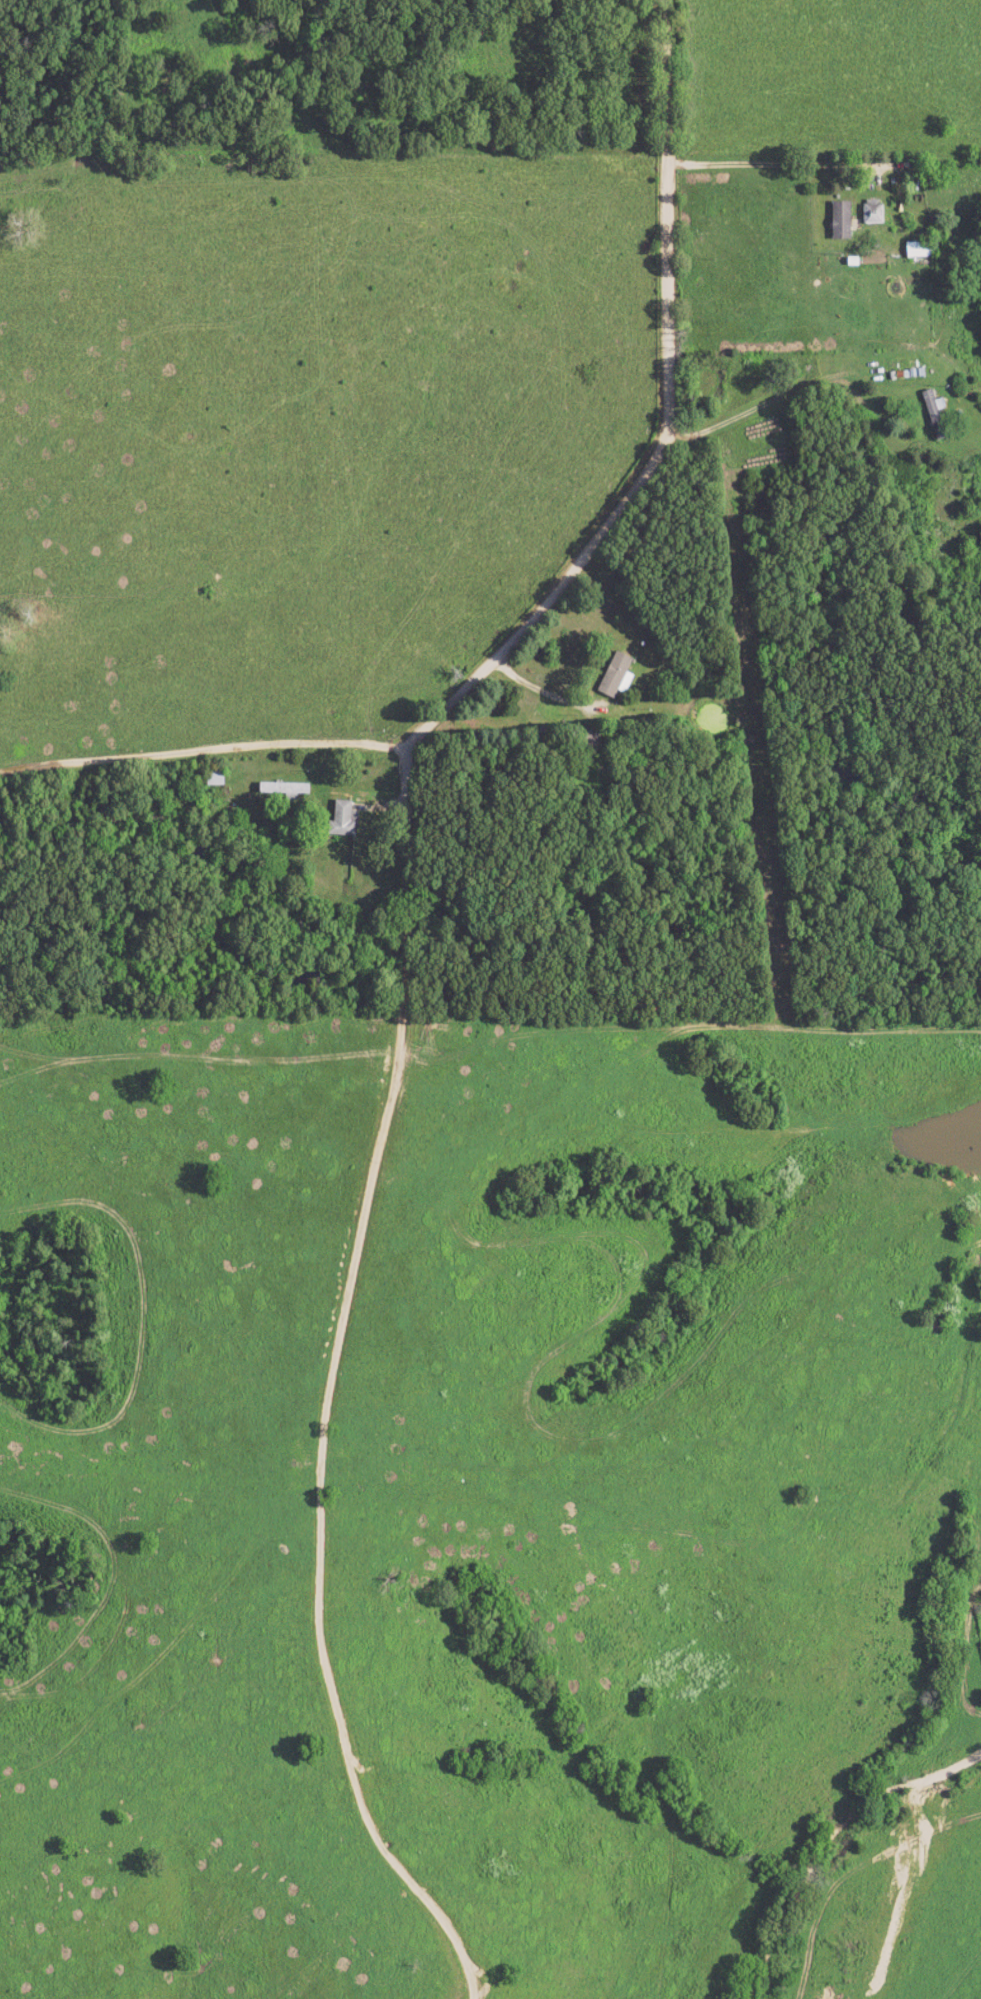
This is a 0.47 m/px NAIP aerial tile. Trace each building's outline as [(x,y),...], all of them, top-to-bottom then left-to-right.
[(851,203),(832,203),(832,240),(850,241),(851,203)] [(863,203),(863,225),(884,225),(883,203),(863,203)] [(943,397),(934,400),(931,389),(922,392),(932,426),(938,424),(936,420),(941,418),(939,410),(946,408),(943,397)] [(612,698),(631,658),(616,651),(597,691),(612,698)] [(257,793),(284,794),(284,803),(297,804),(297,795),(308,795),(309,785),(257,783),(257,793)] [(350,801),(333,801),(332,821),(327,821),(326,835),(355,836),(356,812),(350,811),(350,801)]
